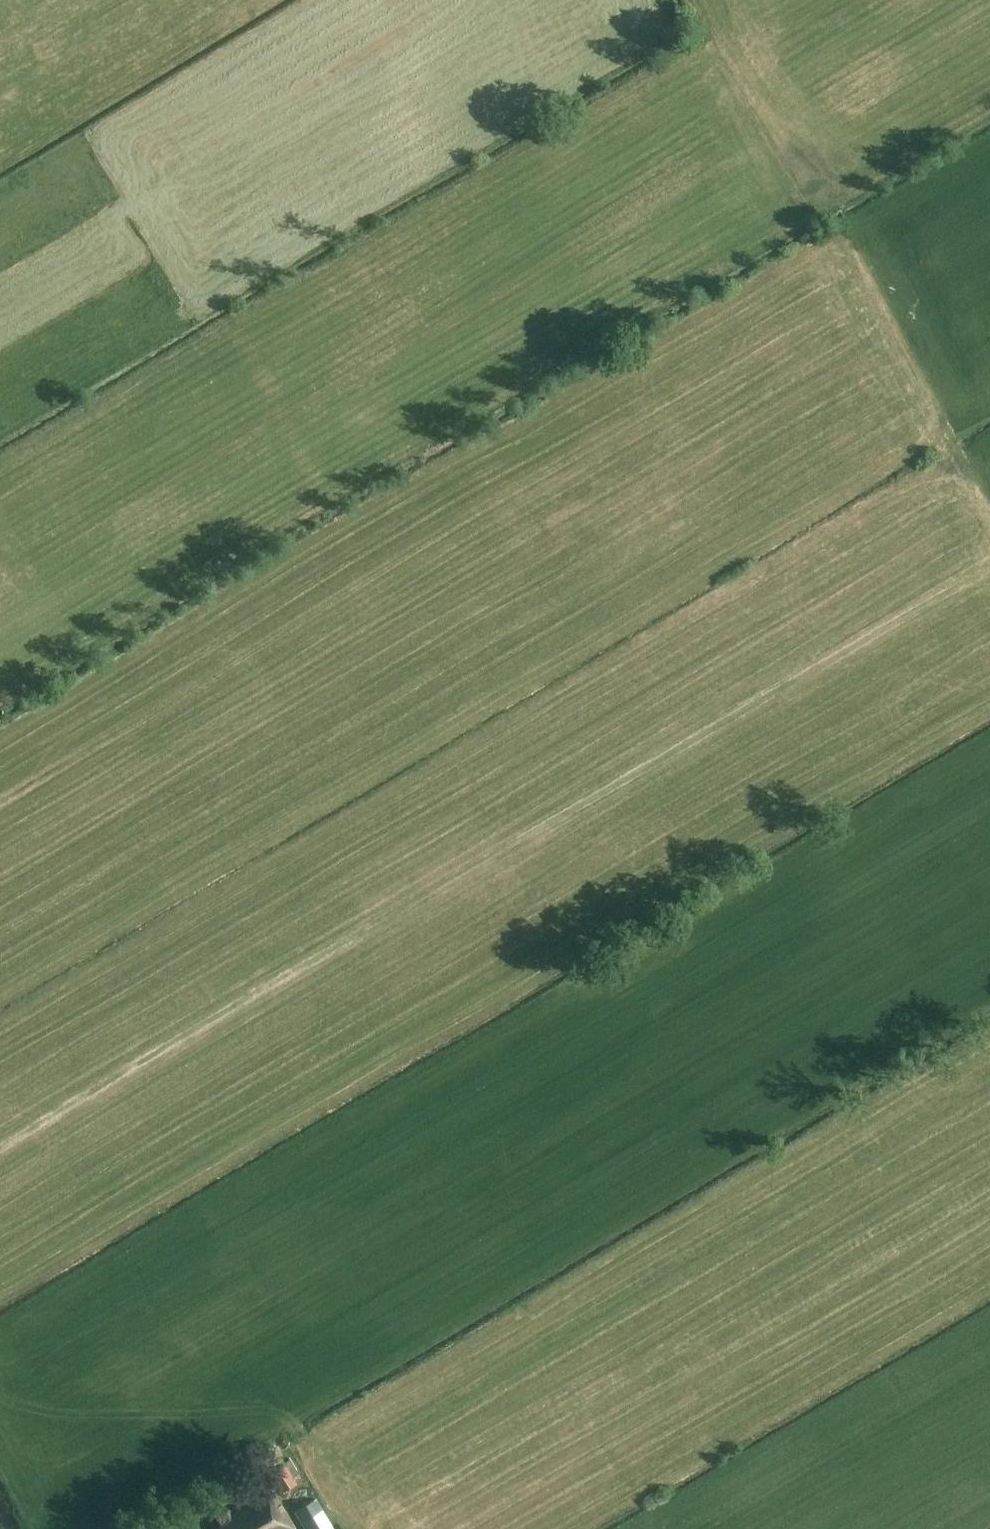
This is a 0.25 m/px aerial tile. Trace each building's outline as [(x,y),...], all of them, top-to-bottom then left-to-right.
[(284,1493),(298,1484),(284,1463),(270,1472),(284,1493)] [(294,1528),(269,1487),(217,1518),(222,1527),(219,1528),(293,1528),(294,1528)] [(322,1507),(317,1499),(295,1512),(300,1521),(322,1507)]
